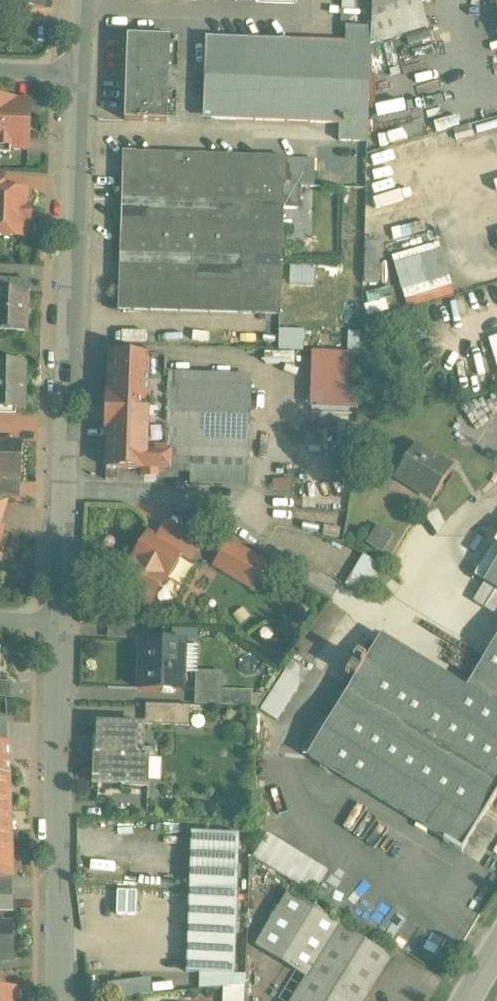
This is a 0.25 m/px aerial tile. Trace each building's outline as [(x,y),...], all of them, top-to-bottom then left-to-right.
[(4,6),(44,8),(44,0),(4,0),(4,6)] [(372,27),(371,45),(428,28),(420,0),(373,0),(372,27)] [(372,27),(346,26),(346,43),(347,43),(344,124),(339,123),(339,141),(368,142),(371,45),(372,27)] [(170,38),(128,37),(125,121),(168,122),(170,38)] [(346,43),(214,38),(206,46),(204,111),(211,119),(339,123),(344,124),(347,43),(346,43)] [(0,100),(0,148),(28,149),(30,103),(14,102),(15,101),(0,100)] [(285,158),(124,154),(119,310),(280,315),(284,208),(300,209),(301,187),(314,187),(314,160),(285,159),(285,158)] [(0,172),(0,191),(3,191),(4,173),(19,173),(19,172),(0,172)] [(0,191),(0,236),(24,237),(25,221),(30,221),(30,208),(25,208),(26,192),(3,191),(0,191)] [(0,279),(0,330),(26,331),(28,280),(0,279)] [(167,359),(111,357),(110,395),(108,395),(108,405),(111,408),(111,417),(107,420),(107,430),(109,430),(107,468),(119,468),(170,470),(170,455),(167,455),(170,375),(167,375),(167,359)] [(0,363),(0,410),(24,410),(25,363),(0,363)] [(251,378),(170,375),(167,455),(170,455),(170,470),(194,471),(194,457),(249,459),(251,378)] [(21,478),(22,443),(0,443),(0,477),(21,478)] [(436,459),(416,447),(396,477),(432,499),(453,467),(437,457),(436,459)] [(107,468),(106,480),(118,480),(119,468),(107,468)] [(0,477),(0,493),(20,498),(21,478),(0,477)] [(201,542),(166,522),(156,540),(181,554),(191,559),(201,542)] [(393,536),(379,527),(369,544),(382,552),(393,536)] [(149,535),(136,558),(135,557),(118,587),(151,605),(165,579),(167,579),(181,554),(156,540),(149,535)] [(475,576),(485,582),(474,600),(496,614),(496,540),(475,576)] [(265,564),(230,543),(216,566),(251,587),(265,564)] [(467,688),(382,636),(377,645),(368,639),(342,682),(351,687),(309,755),(445,839),(444,841),(462,852),(496,795),(496,640),(467,688)] [(185,643),(141,641),(141,662),(146,662),(145,688),(183,691),(185,643)] [(310,671),(293,660),(261,710),(277,720),(310,671)] [(223,678),(200,678),(199,706),(222,707),(223,678)] [(8,743),(7,720),(0,720),(0,743),(8,743)] [(139,729),(98,728),(97,755),(100,755),(99,780),(127,780),(127,786),(148,787),(149,753),(139,753),(139,729)] [(0,743),(0,776),(9,775),(8,743),(0,743)] [(0,776),(0,810),(11,810),(9,775),(0,776)] [(0,810),(0,844),(12,843),(11,810),(0,810)] [(239,835),(191,833),(186,973),(202,974),(235,975),(239,835)] [(335,875),(274,838),(260,861),(320,898),(335,875)] [(0,844),(0,878),(13,878),(12,843),(0,844)] [(0,878),(0,898),(13,898),(13,878),(0,878)] [(340,926),(289,895),(257,947),(308,978),(340,926)] [(0,898),(0,912),(14,912),(13,898),(0,898)] [(0,924),(0,960),(1,960),(11,960),(10,944),(16,944),(15,925),(10,925),(10,924),(0,924)] [(294,1000),(364,1000),(391,958),(340,926),(308,978),(294,1000)] [(235,975),(202,974),(201,989),(245,986),(246,975),(235,975)] [(0,991),(0,1000),(17,1000),(16,990),(0,991)]
